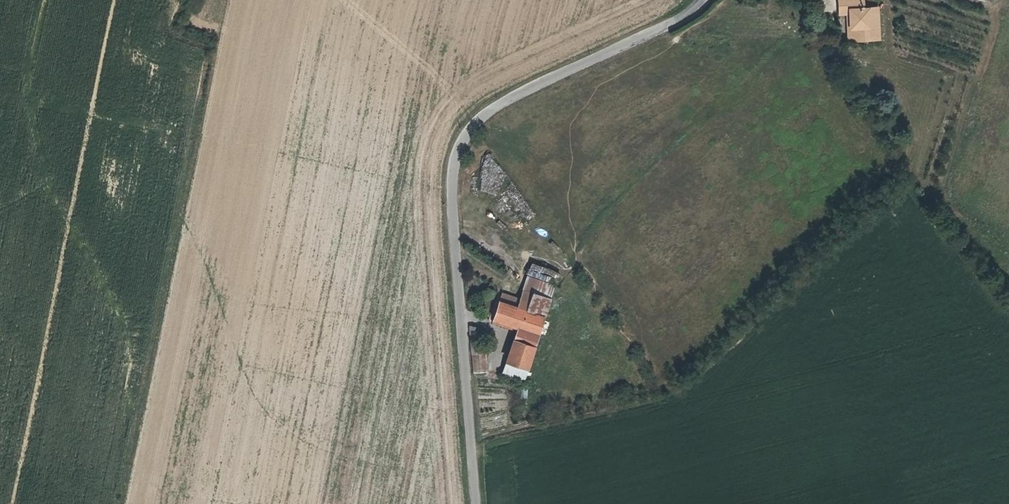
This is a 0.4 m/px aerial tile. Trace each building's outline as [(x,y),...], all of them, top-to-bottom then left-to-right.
[(839,18),(846,17),(847,43),(877,42),(876,10),(862,11),(861,0),(840,0),(838,0),(839,18)] [(534,385),(564,303),(535,293),(532,302),(514,295),(504,322),(530,332),(512,377),(534,385)] [(477,334),(476,325),(468,327),(469,335),(477,334)]
